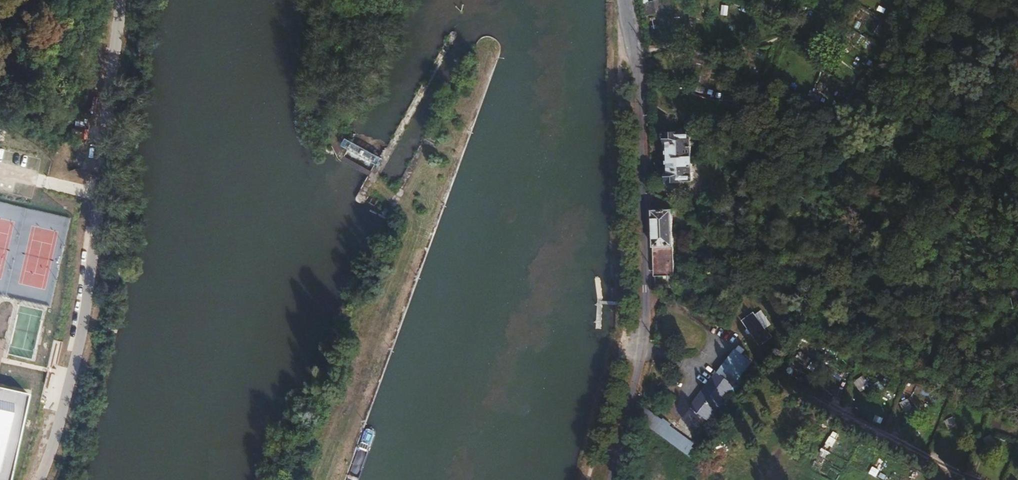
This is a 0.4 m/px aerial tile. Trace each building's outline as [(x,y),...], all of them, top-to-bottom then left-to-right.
[(438,113),(445,100),(428,90),(442,64),(457,34),(457,33),(457,31),(453,31),(452,31),(450,33),(417,94),(387,148),(384,149),(377,161),(376,163),(375,166),(357,198),(356,200),(358,202),(359,203),(362,203),(365,202),(366,201),(368,197),(368,196),(368,194),(368,193),(374,184),(375,184),(410,122),(420,104),(438,113)] [(666,158),(693,157),(692,132),(665,132),(666,158)] [(694,182),(693,157),(666,158),(667,183),(694,182)] [(655,276),(674,276),(673,247),(672,209),(651,210),(652,248),(655,247),(655,276)] [(711,272),(696,279),(701,290),(716,283),(711,272)] [(754,312),(741,320),(760,346),(772,338),(754,312)] [(737,351),(693,408),(709,421),(754,363),(737,351)] [(859,390),(867,385),(861,376),(854,382),(859,390)] [(28,393),(0,387),(0,479),(7,479),(28,393)] [(904,411),(913,407),(908,398),(900,403),(904,411)] [(641,404),(638,419),(654,431),(663,420),(641,404)] [(949,430),(957,425),(953,416),(944,420),(949,430)] [(663,420),(654,431),(662,437),(670,425),(672,424),(664,418),(663,420)] [(662,437),(678,448),(686,437),(670,425),(662,437)] [(987,448),(996,443),(991,434),(983,438),(987,448)]
